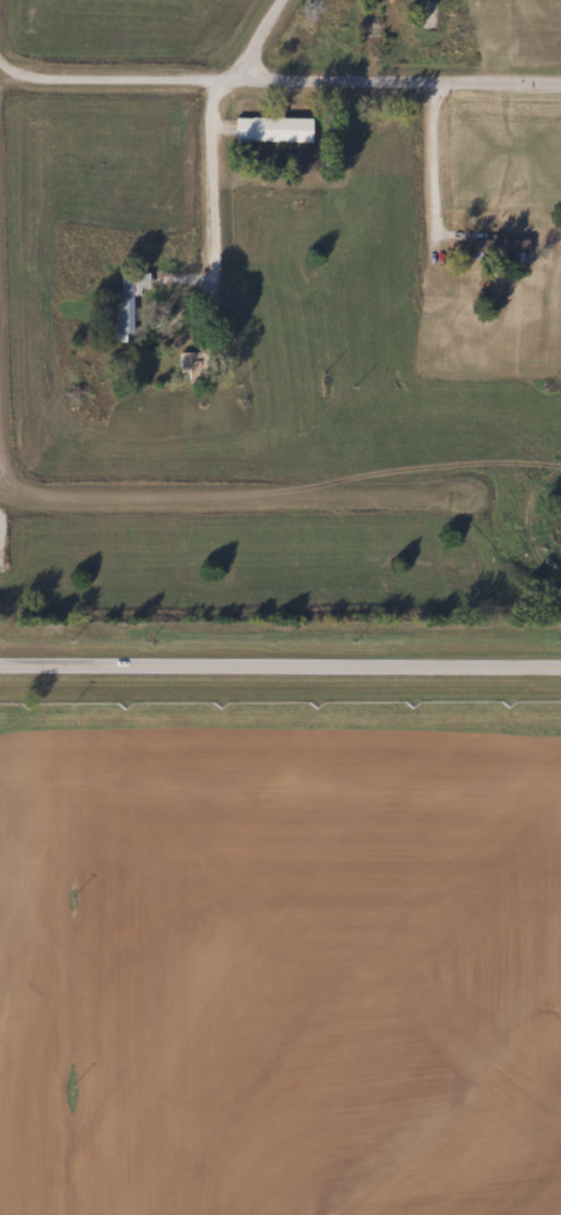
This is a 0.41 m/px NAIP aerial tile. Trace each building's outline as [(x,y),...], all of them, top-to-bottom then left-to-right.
[(437,0),(418,0),(418,31),(437,30),(437,0)] [(245,140),(306,142),(307,118),(245,117),(245,128),(233,127),(233,147),(245,147),(245,140)] [(117,274),(117,302),(112,302),(111,343),(133,343),(134,287),(145,288),(146,274),(117,274)] [(194,354),(178,354),(178,372),(194,372),(194,354)]
